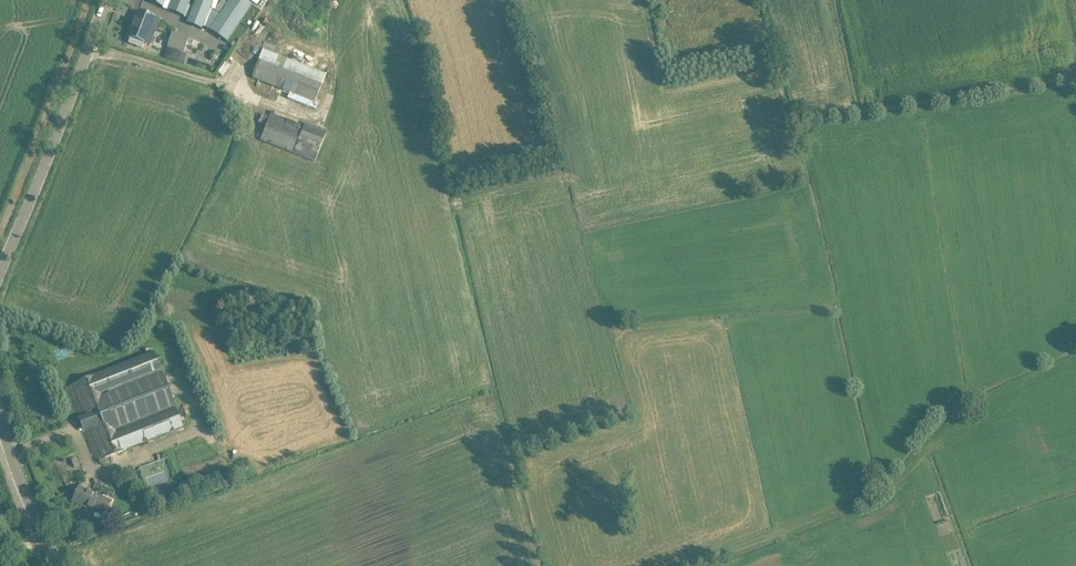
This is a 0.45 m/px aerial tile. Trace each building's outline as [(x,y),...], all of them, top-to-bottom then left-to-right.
[(149,3),(168,10),(172,1),(173,0),(150,0),(149,3)] [(168,11),(178,15),(188,19),(193,7),(188,5),(191,0),(173,0),(172,1),(168,10),(168,11)] [(186,24),(201,30),(213,0),(196,0),(193,7),(188,19),(186,24)] [(252,5),(245,0),(230,0),(209,31),(226,43),(252,5)] [(128,37),(130,38),(128,43),(142,48),(154,18),(138,12),(128,37)] [(188,38),(182,36),(172,33),(167,47),(184,52),(188,38)] [(325,75),(262,50),(252,77),(315,102),(325,75)] [(326,132),(305,124),(304,128),(274,116),(275,113),(272,111),(260,140),(315,161),(326,132)] [(95,462),(106,458),(183,428),(154,353),(66,388),(83,431),(95,462)] [(178,492),(174,481),(149,490),(152,501),(178,492)] [(102,520),(107,510),(111,502),(79,488),(81,483),(80,483),(72,502),(95,512),(93,516),(102,520)]
